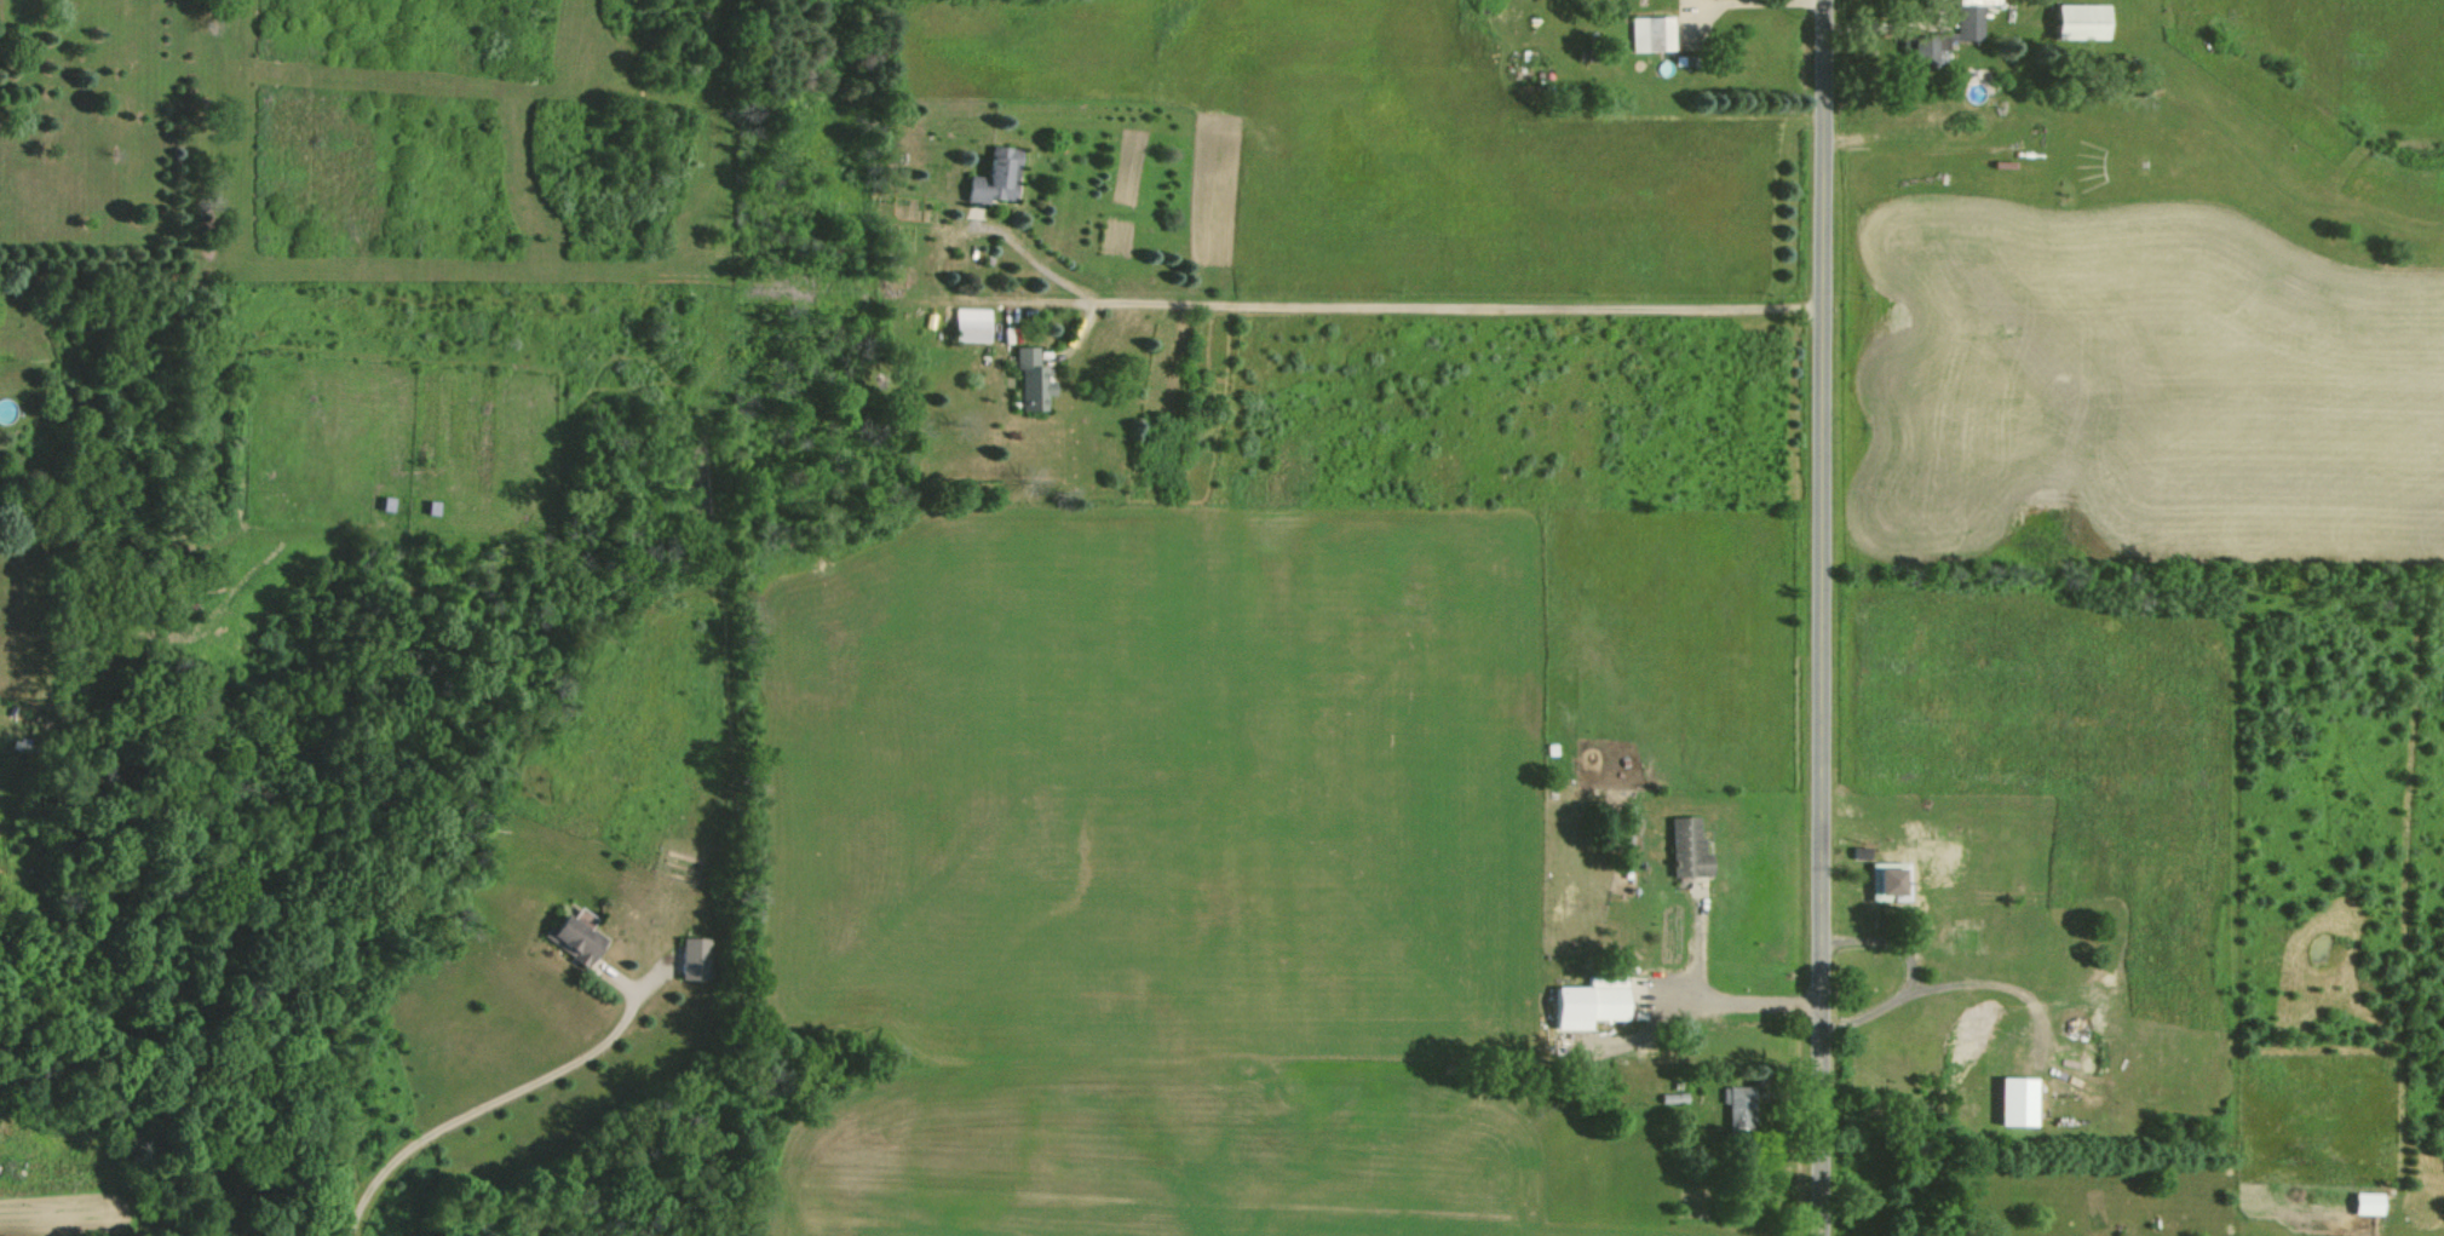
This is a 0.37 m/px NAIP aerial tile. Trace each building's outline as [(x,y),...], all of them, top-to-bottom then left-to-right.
[(1902,34),(1902,66),(1928,66),(1928,50),(1941,50),(1941,39),(1976,39),(1977,4),(1994,4),(1994,0),(1951,0),(1951,35),(1902,34)] [(2047,38),(2098,39),(2099,5),(2048,4),(2047,38)] [(1665,50),(1664,16),(1624,17),(1625,51),(1665,50)] [(959,200),(981,202),(982,196),(1008,199),(1015,148),(989,145),(987,154),(981,154),(978,176),(963,174),(959,200)] [(950,340),(986,341),(987,308),(951,307),(950,340)] [(1017,399),(1024,399),(1024,408),(1041,408),(1041,393),(1051,393),(1051,380),(1042,380),(1043,366),(1035,365),(1035,346),(1013,346),(1013,368),(1017,368),(1017,399)] [(1665,876),(1703,875),(1703,852),(1694,852),(1693,815),(1663,816),(1665,876)] [(1866,900),(1901,900),(1900,861),(1865,862),(1866,900)] [(593,918),(576,906),(565,921),(552,912),(536,936),(577,965),(597,937),(585,929),(593,918)] [(673,974),(696,975),(697,937),(674,936),(673,974)] [(1544,986),(1545,1029),(1581,1028),(1581,1019),(1618,1018),(1617,975),(1581,975),(1581,985),(1544,986)] [(1992,1124),(2029,1125),(2030,1077),(1993,1077),(1992,1124)] [(1723,1128),(1747,1129),(1748,1087),(1719,1086),(1718,1101),(1724,1102),(1723,1128)] [(2375,1193),(2347,1192),(2347,1213),(2375,1214),(2375,1193)]
